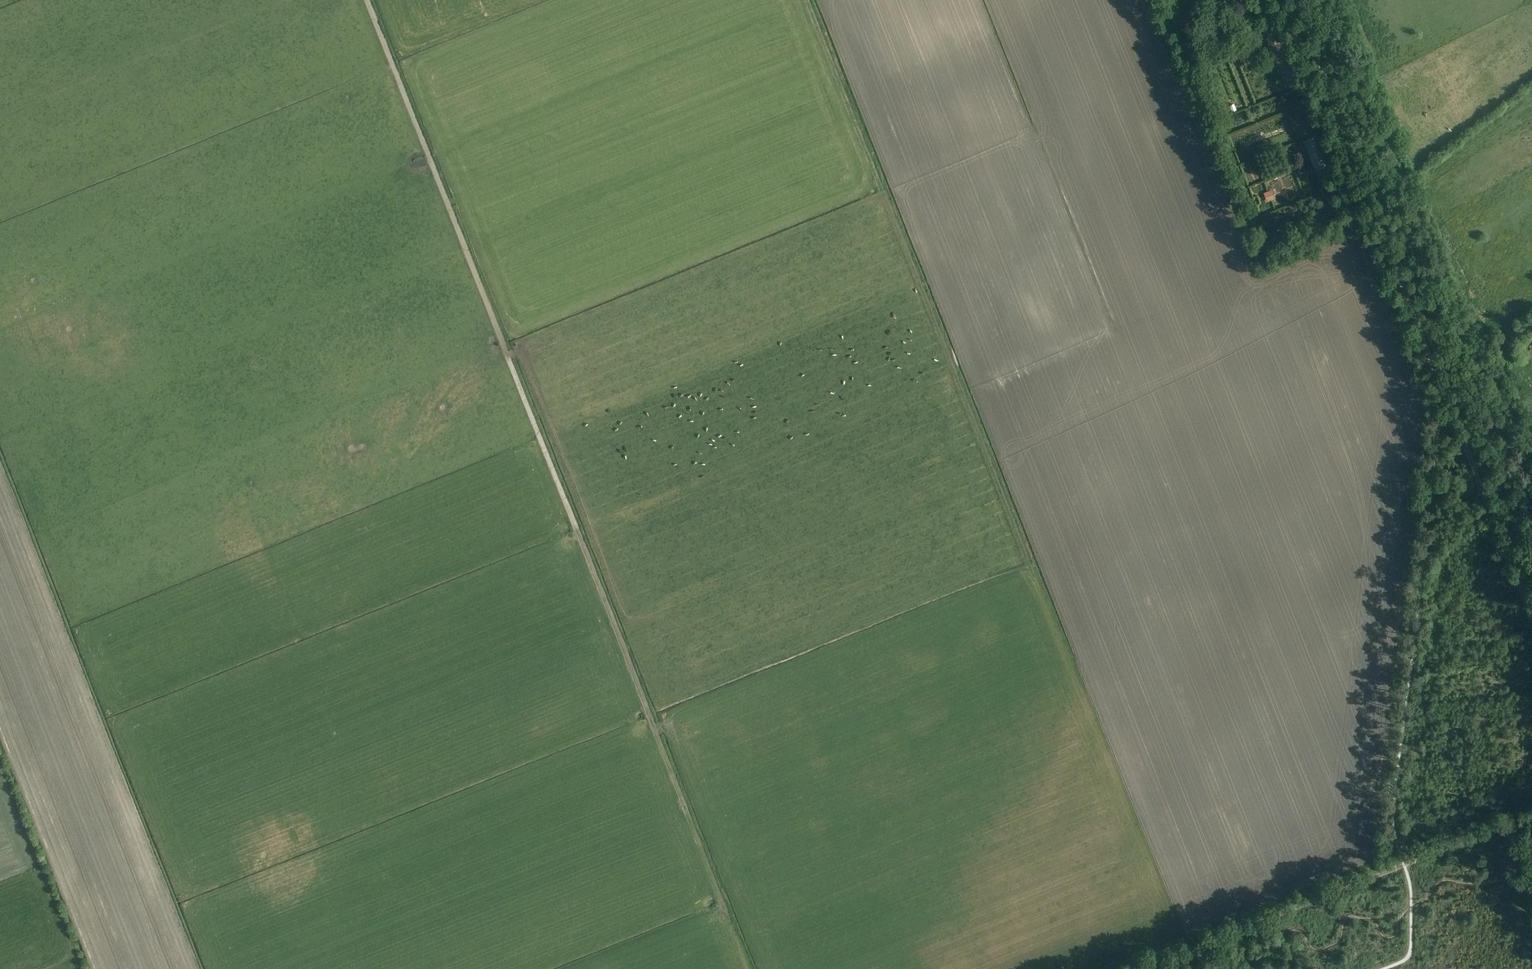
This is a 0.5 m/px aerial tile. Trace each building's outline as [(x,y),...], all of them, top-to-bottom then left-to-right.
[(1269,202),(1279,198),(1276,190),(1266,193),(1269,202)]
